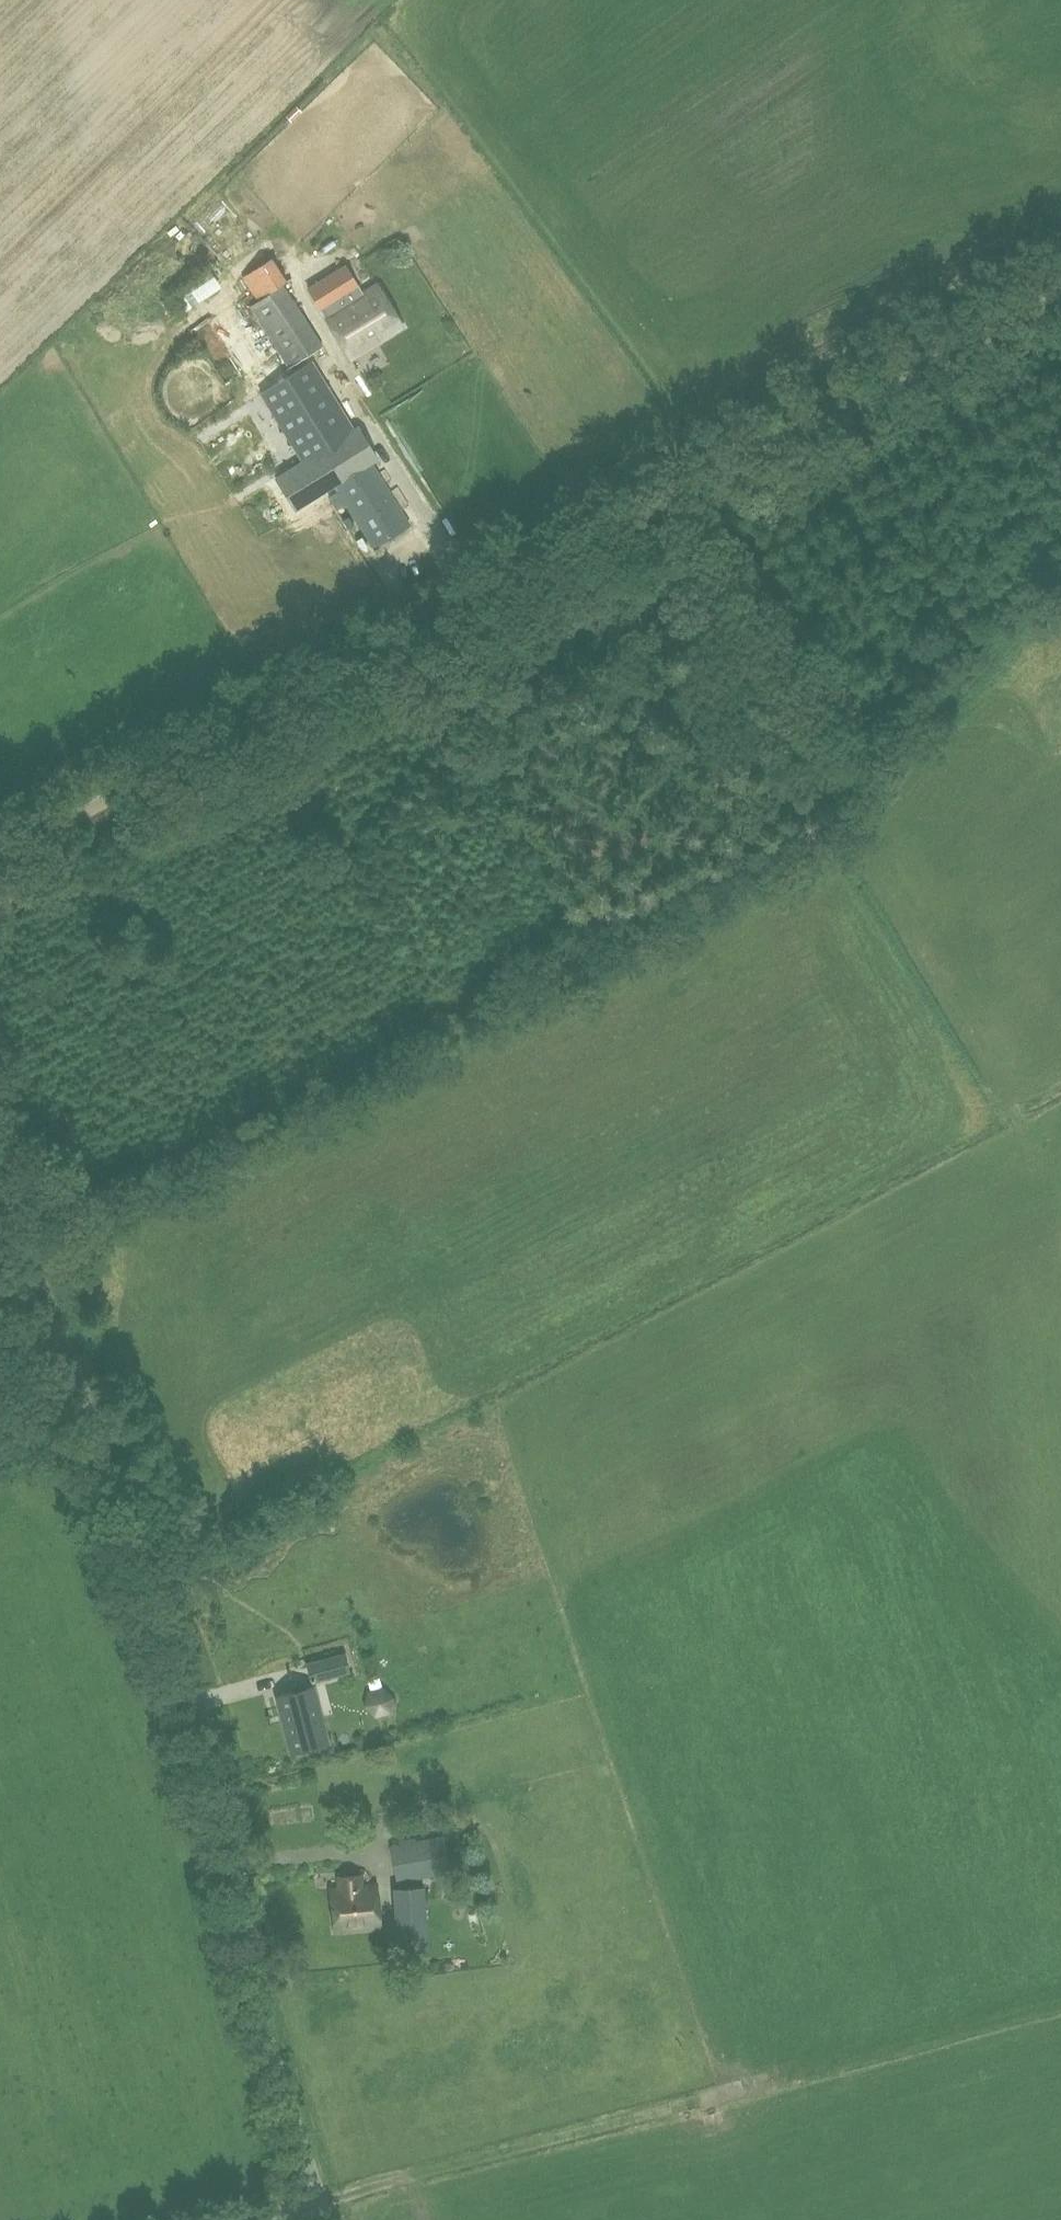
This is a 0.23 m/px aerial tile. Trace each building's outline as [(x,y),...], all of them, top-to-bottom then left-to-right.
[(308,442),(334,485),(324,491),(333,505),(343,499),(372,547),(409,524),(309,363),(325,353),(280,284),(285,281),(270,258),(242,276),(258,300),(249,305),(294,373),(262,392),(297,449),(308,442)] [(328,323),(381,292),(376,283),(361,292),(345,266),(307,288),(328,323)] [(402,327),(381,292),(328,323),(349,358),(402,327)] [(344,1654),(306,1663),(311,1681),(348,1671),(344,1654)] [(368,1702),(386,1697),(380,1674),(362,1679),(368,1702)] [(313,1685),(276,1695),(291,1751),(328,1741),(313,1685)] [(390,1840),(397,1879),(447,1871),(441,1838),(412,1842),(411,1836),(390,1840)] [(333,1932),(379,1927),(375,1884),(360,1885),(359,1874),(337,1876),(338,1887),(329,1888),(333,1932)] [(398,1950),(425,1948),(421,1887),(394,1888),(398,1950)]
